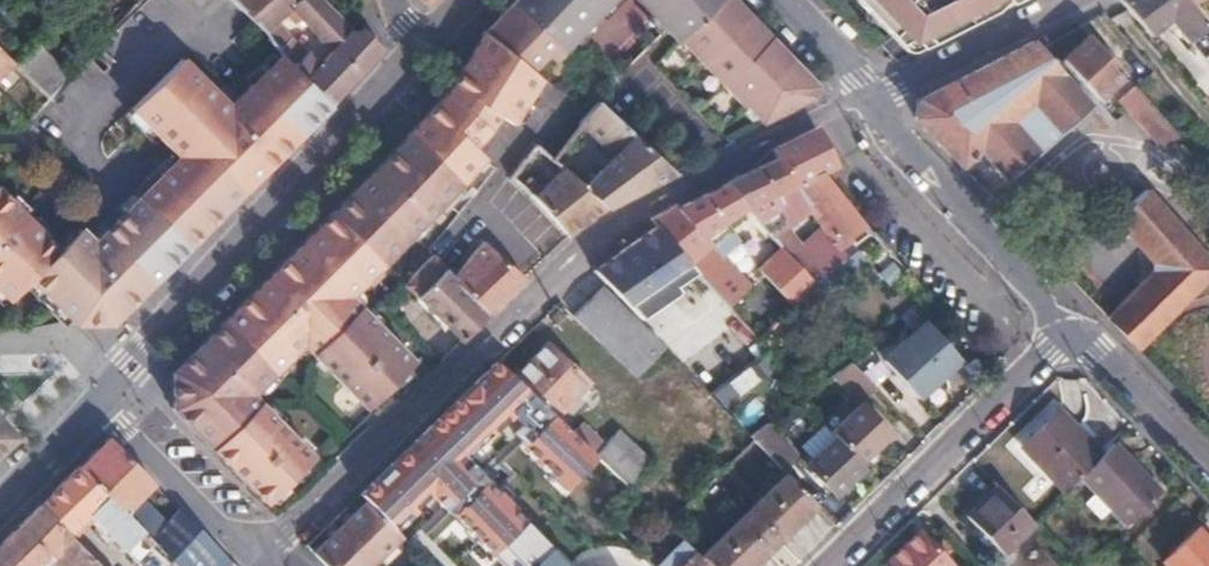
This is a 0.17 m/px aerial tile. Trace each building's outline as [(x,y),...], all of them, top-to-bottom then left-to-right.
[(363,31),(357,38),(319,0),(297,0),(294,3),(291,0),(234,0),(264,34),(264,35),(292,10),(332,53),(322,64),(308,52),(294,65),(333,106),(334,107),(364,73),(383,51),(363,31)] [(513,59),(529,72),(542,57),(551,63),(567,45),(519,0),(514,0),(483,32),(506,53),(513,59)] [(567,45),(586,24),(563,0),(519,0),(567,45)] [(586,24),(602,9),(591,0),(563,0),(586,24)] [(602,9),(610,0),(591,0),(602,9)] [(674,40),(677,38),(685,46),(694,37),(673,13),(688,0),(635,0),(674,40)] [(685,46),(699,61),(747,17),(731,0),(688,0),(673,13),(694,37),(685,46)] [(916,51),(1019,0),(862,0),(916,51)] [(1121,3),(1123,4),(1151,36),(1169,20),(1188,42),(1207,26),(1190,6),(1184,0),(1119,0),(1121,3)] [(747,17),(699,62),(723,86),(735,75),(749,85),(783,53),(747,17)] [(1208,49),(1208,30),(1208,28),(1190,42),(1201,56),(1208,49)] [(506,53),(483,32),(465,66),(452,88),(440,103),(392,155),(173,374),(172,410),(266,506),(313,460),(251,397),(303,346),(365,409),(412,362),(349,298),(481,157),(462,139),(493,105),(505,116),(537,77),(529,72),(513,59),(506,53)] [(264,34),(211,95),(160,51),(114,105),(165,149),(87,241),(72,229),(53,251),(0,207),(0,300),(7,306),(26,283),(69,320),(75,325),(109,324),(156,278),(208,227),(245,191),(283,155),(333,106),(294,65),(266,37),(264,35),(264,34)] [(1087,38),(1062,60),(1097,101),(1122,78),(1087,38)] [(914,117),(961,167),(980,151),(1002,175),(1083,102),(1037,48),(1032,42),(918,100),(914,117)] [(39,47),(17,68),(51,101),(66,83),(51,66),(54,62),(39,47)] [(11,62),(0,52),(0,74),(11,62)] [(735,75),(723,86),(761,124),(813,96),(815,85),(783,53),(749,85),(735,75)] [(679,124),(694,108),(638,56),(623,72),(679,124)] [(1119,103),(1131,116),(1145,104),(1133,91),(1119,103)] [(538,146),(525,161),(550,187),(537,201),(569,235),(605,211),(614,205),(649,187),(676,174),(598,103),(582,125),(614,157),(586,189),(555,161),(538,146)] [(1145,104),(1131,116),(1165,156),(1180,142),(1145,104)] [(775,150),(779,159),(790,185),(791,185),(826,229),(841,249),(849,244),(851,242),(850,238),(861,229),(819,172),(833,165),(817,129),(775,150)] [(776,160),(764,166),(775,194),(790,185),(779,159),(776,160)] [(764,166),(725,186),(748,210),(752,214),(769,205),(772,206),(780,202),(776,198),(775,194),(764,166)] [(650,220),(656,226),(690,265),(713,245),(705,236),(748,210),(725,186),(682,208),(679,209),(676,205),(650,220)] [(1106,317),(1136,349),(1208,277),(1208,259),(1147,191),(1114,220),(1152,263),(1152,271),(1106,317)] [(690,265),(656,226),(620,248),(594,269),(634,312),(696,270),(690,265)] [(826,229),(815,241),(833,267),(857,254),(853,248),(849,244),(841,249),(826,229)] [(867,237),(861,229),(850,238),(851,242),(849,244),(853,248),(867,237)] [(786,230),(775,239),(784,250),(795,262),(805,252),(786,230)] [(853,248),(857,254),(857,255),(888,289),(907,272),(898,260),(895,261),(870,235),(867,237),(853,248)] [(815,241),(805,252),(795,262),(813,284),(833,267),(815,241)] [(713,245),(690,265),(696,270),(719,296),(759,341),(773,328),(747,294),(753,288),(713,245)] [(483,246),(455,281),(489,315),(525,281),(483,246)] [(795,262),(784,250),(761,270),(794,309),(817,288),(813,284),(795,262)] [(857,254),(833,267),(837,272),(857,255),(857,254)] [(813,284),(817,288),(818,289),(837,272),(833,267),(813,284)] [(446,273),(418,299),(426,306),(464,342),(490,317),(489,315),(455,281),(446,273)] [(602,288),(574,316),(636,376),(665,348),(602,288)] [(924,324),(883,363),(917,399),(957,361),(924,324)] [(549,344),(516,378),(556,418),(590,384),(549,344)] [(499,362),(444,415),(494,466),(513,447),(529,463),(547,450),(571,473),(536,508),(573,544),(630,488),(594,455),(573,434),(556,418),(516,378),(499,362)] [(850,364),(835,375),(862,404),(875,391),(850,364)] [(714,391),(726,407),(744,394),(733,378),(714,391)] [(862,404),(834,431),(838,437),(862,462),(890,435),(862,404)] [(1025,448),(1066,492),(1082,477),(1101,457),(1060,414),(1025,448)] [(16,439),(0,422),(0,454),(16,439)] [(751,436),(754,440),(784,471),(800,455),(769,423),(751,436)] [(582,424),(573,434),(594,455),(604,444),(582,424)] [(604,444),(594,455),(630,488),(654,464),(619,430),(604,444)] [(108,437),(78,467),(124,514),(143,497),(155,485),(108,437)] [(862,462),(838,437),(809,465),(838,495),(867,468),(862,462)] [(1160,494),(1113,445),(1101,457),(1082,477),(1128,525),(1160,494)] [(78,467),(39,507),(67,536),(89,515),(125,551),(144,534),(124,514),(78,467)] [(710,565),(753,565),(768,552),(771,554),(783,543),(780,539),(816,504),(788,475),(702,558),(710,565)] [(1034,523),(999,488),(967,519),(1004,556),(1035,526),(1034,523)] [(143,497),(124,514),(144,534),(151,540),(168,523),(143,497)] [(312,554),(325,565),(371,565),(402,535),(368,500),(312,554)] [(0,546),(0,565),(38,565),(49,555),(59,565),(96,565),(67,536),(39,507),(0,546)] [(181,512),(168,523),(151,540),(171,560),(177,565),(228,565),(231,563),(181,512)] [(885,560),(890,565),(949,565),(918,531),(885,560)] [(1166,562),(1169,565),(1208,565),(1208,543),(1198,532),(1166,562)] [(125,551),(140,565),(165,565),(171,560),(151,540),(144,534),(125,551)] [(660,565),(710,565),(702,558),(685,542),(660,565)] [(551,547),(529,565),(569,565),(551,547)] [(1088,565),(1106,565),(1098,557),(1088,565)]
